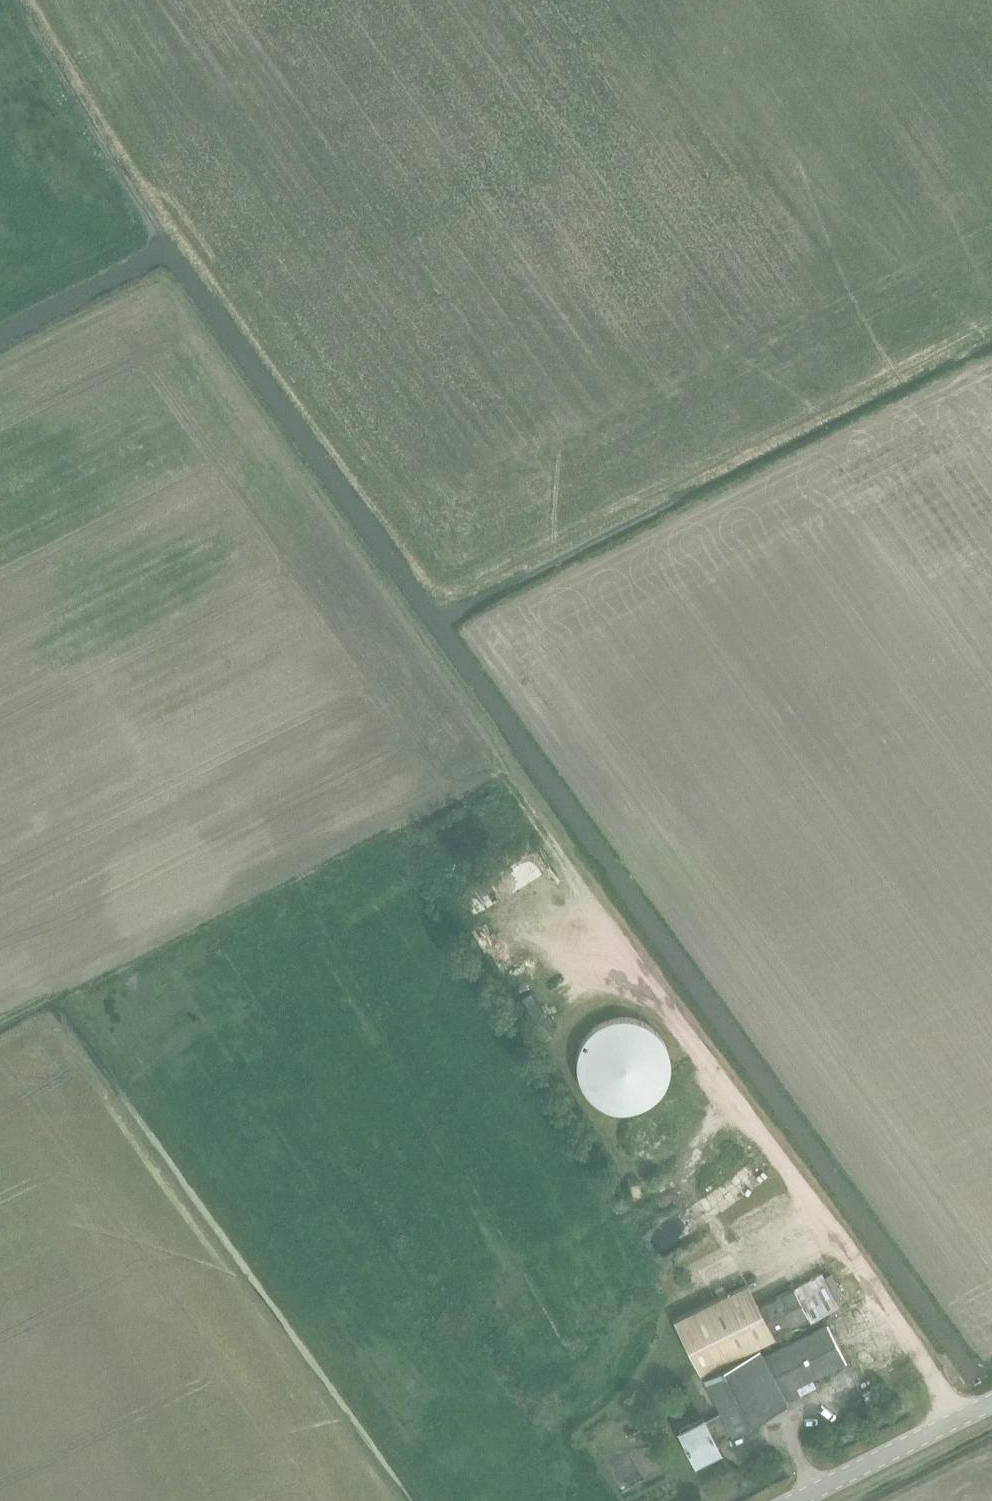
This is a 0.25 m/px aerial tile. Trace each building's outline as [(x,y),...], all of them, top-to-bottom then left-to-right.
[(617,1111),(629,1111),(639,1109),(647,1104),(657,1097),(664,1087),(669,1075),(670,1063),(668,1051),(663,1039),(655,1030),(645,1022),(634,1018),(622,1017),(610,1018),(598,1023),(589,1030),(582,1040),(577,1051),(575,1062),(577,1074),(580,1085),(587,1095),(596,1103),(606,1108),(617,1111)] [(700,1167),(706,1153),(695,1149),(689,1163),(700,1167)] [(796,1384),(844,1360),(827,1324),(760,1357),(755,1346),(773,1336),(770,1331),(806,1313),(810,1320),(864,1292),(848,1262),(823,1276),(822,1272),(758,1305),(746,1282),(674,1318),(702,1376),(705,1374),(722,1410),(704,1419),(702,1416),(677,1428),(692,1459),(718,1446),(712,1435),(800,1392),(796,1384)]
